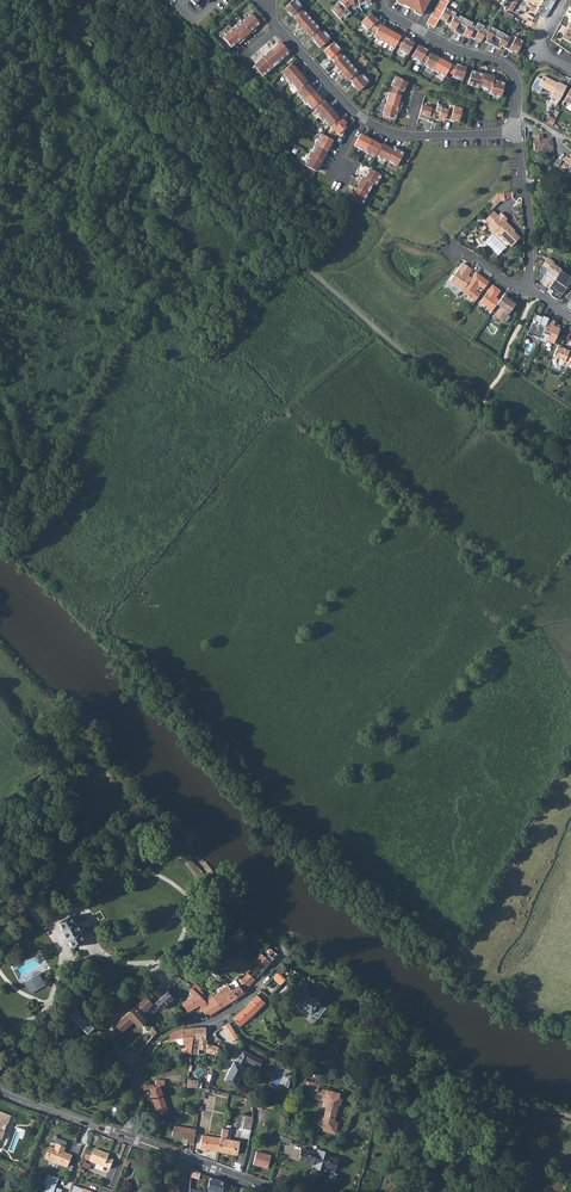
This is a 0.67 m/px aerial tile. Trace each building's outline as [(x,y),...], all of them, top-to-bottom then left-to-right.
[(292,15),(293,14),(296,18),(302,12),(299,8),(302,6),(296,0),(293,0),(285,8),(292,15)] [(370,3),(370,0),(343,0),(340,2),(339,1),(336,4),(336,5),(331,10),(340,19),(343,16),(344,18),(355,9),(360,8),(359,5),(370,3)] [(404,4),(404,3),(410,6),(409,7),(415,11),(416,9),(422,13),(429,0),(396,0),(404,4)] [(434,28),(439,18),(445,8),(449,1),(447,0),(439,0),(427,23),(434,28)] [(512,51),(517,53),(523,41),(512,35),(510,37),(489,26),(487,31),(483,28),(484,26),(478,23),(475,27),(471,25),(472,23),(459,16),(458,18),(454,16),(457,11),(450,8),(449,10),(445,8),(439,18),(445,22),(445,23),(449,25),(448,27),(454,31),(462,36),(463,35),(469,39),(470,37),(474,40),(474,39),(481,42),(484,36),(487,38),(485,41),(499,49),(501,46),(505,48),(504,48),(512,52),(512,51)] [(296,27),(299,30),(311,20),(303,11),(302,12),(296,18),(295,19),(299,24),(296,27)] [(260,23),(251,13),(242,21),(242,22),(250,31),(252,33),(256,30),(254,28),(260,23)] [(367,16),(360,23),(367,30),(369,28),(376,32),(380,25),(380,24),(376,22),(377,21),(371,13),(370,13),(367,16)] [(318,30),(319,29),(311,20),(299,30),(303,34),(306,31),(310,36),(312,35),(318,30)] [(250,31),(242,22),(237,26),(236,25),(232,28),(232,29),(243,41),(249,35),(247,34),(250,31)] [(376,32),(373,37),(384,43),(391,30),(386,27),(385,28),(380,25),(376,32)] [(232,29),(223,37),(231,47),(237,42),(239,44),(243,41),(232,29)] [(318,30),(312,35),(314,39),(313,40),(320,48),(330,39),(323,31),(321,33),(318,30)] [(395,34),(396,33),(391,30),(384,43),(394,49),(396,45),(401,37),(395,34)] [(405,39),(401,37),(396,45),(400,47),(399,50),(408,55),(414,43),(405,38),(405,39)] [(271,49),(281,60),(290,52),(281,42),(276,46),(275,45),(271,49)] [(340,50),(333,42),(323,51),(330,59),(331,58),(334,61),(341,55),(338,52),(340,50)] [(427,50),(418,45),(412,57),(421,62),(422,59),(426,61),(430,54),(427,51),(427,50)] [(263,58),(272,68),(277,63),(278,65),(282,61),(281,60),(271,49),(265,54),(266,56),(263,58)] [(335,70),(338,74),(350,63),(342,54),(341,55),(334,61),(333,62),(338,67),(335,70)] [(426,61),(424,65),(434,71),(442,58),(436,55),(436,56),(430,54),(426,61)] [(259,72),(263,76),(272,68),(263,58),(262,57),(255,63),(256,64),(252,68),(257,73),(259,72)] [(442,58),(434,71),(445,77),(447,72),(451,65),(446,62),(447,61),(442,58)] [(357,73),(358,72),(350,63),(338,74),(341,77),(344,75),(349,80),(350,79),(357,73)] [(287,67),(281,73),(286,78),(285,79),(288,83),(300,72),(295,66),(294,67),(291,64),(287,67)] [(452,77),(462,80),(466,67),(456,64),(456,66),(452,64),(451,65),(447,72),(453,74),(452,77)] [(479,87),(483,73),(478,71),(477,72),(472,70),(467,85),(479,88),(479,87)] [(306,83),(307,82),(304,79),(306,78),(300,72),(288,83),(291,86),(293,85),(297,90),(306,83)] [(359,91),(369,82),(362,74),(360,76),(357,73),(350,79),(353,82),(352,83),(359,91)] [(489,74),(483,73),(479,87),(490,90),(494,79),(494,77),(489,76),(489,74)] [(546,88),(553,92),(551,96),(560,101),(568,85),(560,81),(559,82),(553,79),(544,74),(542,77),(542,78),(542,77),(541,77),(540,78),(539,79),(537,83),(539,84),(546,88)] [(400,78),(396,76),(391,85),(393,86),(392,93),(400,95),(402,91),(403,91),(408,82),(400,78)] [(500,80),(494,79),(490,90),(489,94),(501,98),(505,83),(499,82),(500,80)] [(299,98),(303,101),(315,91),(309,85),(308,86),(306,83),(297,90),(296,91),(301,97),(299,98)] [(546,88),(539,84),(537,88),(537,89),(543,92),(544,92),(546,88)] [(313,108),(321,101),(319,98),(320,97),(315,91),(303,101),(306,105),(307,104),(312,109),(313,108)] [(392,93),(389,92),(386,103),(401,108),(402,103),(398,102),(400,95),(392,93)] [(316,115),(320,118),(332,108),(326,101),(325,103),(322,100),(321,101),(313,108),(318,114),(316,115)] [(401,108),(386,103),(382,116),(395,119),(397,111),(400,112),(401,108)] [(436,109),(422,105),(418,118),(428,121),(428,122),(432,123),(433,119),(438,121),(438,120),(445,122),(446,119),(453,122),(454,120),(459,122),(462,109),(450,105),(448,110),(444,109),(445,106),(437,104),(436,109)] [(320,118),(323,122),(324,121),(329,126),(338,118),(336,115),(337,114),(332,108),(320,118)] [(329,126),(333,131),(334,130),(338,134),(341,136),(346,128),(343,125),(346,123),(340,116),(338,118),(329,126)] [(333,140),(321,134),(318,140),(317,139),(314,143),(316,144),(327,150),(329,151),(332,144),(331,143),(333,140)] [(360,134),(354,146),(364,151),(371,139),(366,136),(365,137),(360,134)] [(533,140),(534,150),(553,148),(552,137),(544,138),(543,134),(534,135),(534,140),(533,140)] [(371,139),(364,151),(374,157),(375,156),(381,146),(376,143),(376,141),(371,139)] [(312,150),(311,149),(309,154),(323,162),(327,154),(325,154),(327,150),(316,144),(312,150)] [(375,156),(386,161),(386,160),(393,149),(387,146),(387,147),(382,144),(381,146),(375,156)] [(399,150),(399,149),(394,146),(393,149),(386,160),(397,166),(404,153),(399,150)] [(309,154),(306,158),(307,159),(304,165),(315,171),(317,168),(319,169),(323,162),(309,154)] [(381,175),(371,169),(368,175),(364,173),(362,177),(373,184),(376,185),(381,175)] [(362,177),(359,176),(357,180),(360,182),(357,188),(367,194),(373,184),(362,177)] [(353,186),(351,191),(354,193),(351,199),(361,205),(367,194),(357,188),(353,186)] [(496,193),(490,199),(496,205),(500,201),(505,200),(504,192),(496,193)] [(508,218),(501,212),(498,215),(494,211),(485,220),(489,224),(488,226),(494,232),(496,230),(505,239),(505,240),(511,246),(520,237),(514,231),(515,230),(505,221),(508,218)] [(543,284),(549,288),(561,270),(562,270),(553,264),(554,262),(548,258),(542,266),(547,270),(544,274),(548,277),(543,284)] [(463,290),(472,278),(468,275),(473,269),(463,262),(454,275),(450,281),(463,290)] [(549,288),(553,291),(551,294),(558,300),(570,282),(570,277),(561,270),(549,288)] [(484,289),(489,281),(484,277),(483,279),(475,273),(472,278),(463,290),(462,291),(475,301),(481,293),(477,290),(480,286),(484,289)] [(480,302),(492,310),(497,303),(500,300),(496,297),(501,290),(493,284),(480,302)] [(513,299),(505,293),(500,300),(497,303),(501,306),(496,315),(503,320),(509,312),(510,312),(515,304),(511,301),(513,299)] [(540,338),(549,317),(543,315),(542,316),(536,314),(533,320),(535,320),(534,324),(532,323),(529,331),(528,331),(527,334),(532,336),(532,335),(540,338)] [(554,321),(548,319),(540,338),(540,340),(545,342),(547,340),(553,342),(556,336),(560,325),(555,323),(554,326),(552,325),(554,321)] [(570,359),(570,351),(562,347),(563,346),(558,344),(553,356),(569,363),(570,359)] [(69,915),(59,922),(63,929),(61,930),(67,941),(70,940),(73,947),(84,941),(80,934),(86,931),(79,919),(73,923),(69,915)] [(266,947),(263,951),(265,952),(273,958),(276,954),(266,947)] [(260,954),(253,962),(254,963),(256,961),(264,969),(273,958),(265,952),(262,955),(260,954)] [(239,954),(232,960),(247,973),(251,966),(239,954)] [(277,972),(269,980),(274,983),(276,981),(280,985),(284,980),(277,972)] [(244,990),(254,980),(247,973),(238,981),(244,990)] [(38,975),(24,983),(30,993),(44,986),(38,975)] [(187,975),(183,980),(187,984),(189,986),(193,980),(187,975)] [(180,978),(178,980),(184,986),(187,984),(183,980),(180,978)] [(193,980),(189,986),(201,998),(203,995),(193,986),(196,983),(193,980)] [(231,990),(236,997),(240,995),(242,993),(235,980),(228,984),(230,988),(231,990)] [(160,983),(115,1024),(122,1032),(133,1021),(138,1026),(146,1019),(142,1014),(167,991),(160,983)] [(187,984),(184,986),(204,1004),(206,1003),(204,1001),(203,1000),(201,998),(189,986),(187,984)] [(208,1014),(220,1007),(236,997),(231,990),(230,988),(228,984),(215,992),(211,996),(204,1001),(206,1003),(204,1004),(201,1007),(205,1014),(207,1013),(208,1014)] [(167,991),(142,1014),(146,1019),(148,1016),(159,1006),(161,1008),(173,997),(167,991)] [(305,993),(297,1003),(310,1013),(318,1002),(305,993)] [(234,1016),(233,1018),(240,1025),(264,1002),(256,994),(234,1016)] [(72,1007),(68,1010),(70,1013),(69,1015),(85,1033),(92,1027),(76,1009),(74,1010),(72,1007)] [(239,1037),(229,1022),(223,1026),(232,1042),(239,1037)] [(172,1032),(169,1034),(170,1038),(177,1039),(177,1042),(180,1044),(183,1044),(186,1044),(185,1052),(191,1052),(192,1045),(192,1040),(191,1027),(183,1028),(172,1032)] [(205,1027),(191,1027),(192,1040),(195,1040),(197,1041),(197,1049),(206,1049),(206,1044),(206,1043),(204,1043),(204,1040),(205,1027)] [(219,1046),(206,1044),(206,1049),(206,1051),(217,1053),(219,1048),(219,1046)] [(132,1059),(139,1058),(141,1052),(142,1050),(130,1052),(132,1059)] [(233,1062),(224,1080),(235,1086),(245,1068),(242,1066),(245,1060),(246,1060),(255,1064),(258,1059),(242,1050),(235,1062),(233,1062)] [(255,1065),(259,1068),(262,1061),(258,1059),(255,1064),(246,1060),(245,1060),(250,1063),(255,1065)] [(334,1098),(333,1092),(318,1088),(319,1084),(307,1081),(304,1093),(312,1095),(313,1093),(318,1094),(317,1099),(323,1100),(321,1107),(326,1108),(324,1117),(320,1116),(317,1129),(336,1133),(338,1123),(333,1121),(334,1118),(335,1119),(338,1104),(339,1099),(334,1098)] [(144,1084),(143,1088),(149,1088),(158,1113),(166,1110),(159,1086),(154,1086),(153,1085),(144,1084)] [(273,1104),(259,1101),(257,1109),(262,1110),(263,1106),(272,1109),(273,1104)] [(243,1128),(251,1130),(252,1124),(252,1116),(245,1116),(243,1128)] [(186,1142),(193,1143),(195,1133),(195,1128),(173,1125),(172,1135),(187,1138),(186,1142)] [(221,1137),(219,1150),(237,1154),(239,1141),(225,1139),(225,1136),(227,1136),(227,1130),(222,1129),(221,1137)] [(292,1135),(280,1131),(278,1139),(290,1142),(292,1135)] [(202,1134),(200,1147),(219,1150),(221,1137),(202,1134)] [(49,1147),(44,1159),(67,1168),(72,1156),(63,1153),(65,1147),(55,1144),(54,1149),(49,1147)] [(299,1153),(298,1160),(312,1163),(309,1173),(324,1176),(326,1168),(334,1170),(337,1156),(330,1154),(330,1152),(316,1148),(314,1149),(299,1146),(298,1153),(299,1153)] [(87,1150),(83,1159),(108,1169),(112,1160),(106,1158),(108,1155),(93,1149),(92,1151),(87,1150)] [(256,1151),(253,1164),(267,1167),(270,1154),(256,1151)] [(115,1169),(111,1179),(118,1181),(122,1171),(115,1169)] [(190,1170),(190,1178),(198,1180),(200,1174),(190,1170)] [(327,1176),(328,1178),(332,1179),(334,1178),(335,1174),(334,1172),(330,1171),(328,1172),(327,1176)] [(47,1175),(43,1185),(46,1186),(44,1191),(61,1191),(56,1189),(56,1190),(54,1189),(57,1180),(47,1175)] [(208,1190),(218,1191),(220,1191),(222,1191),(223,1185),(231,1189),(232,1186),(210,1177),(208,1190)]
